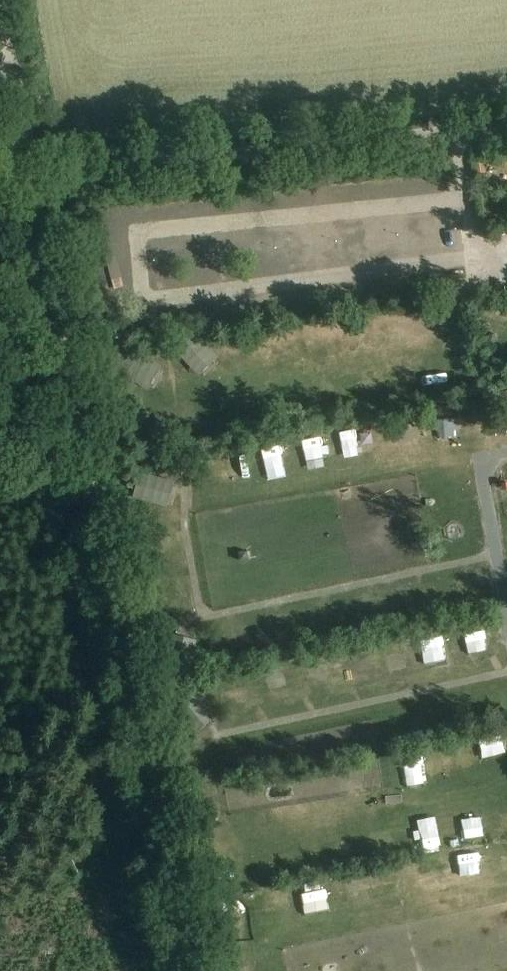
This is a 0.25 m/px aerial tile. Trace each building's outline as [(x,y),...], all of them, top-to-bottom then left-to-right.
[(162,564),(178,561),(176,550),(160,553),(162,564)] [(458,649),(474,678),(484,673),(469,643),(458,649)] [(473,647),(485,671),(494,667),(482,643),(473,647)] [(434,649),(413,661),(429,688),(449,676),(434,649)] [(381,697),(402,687),(388,658),(367,669),(381,697)]
